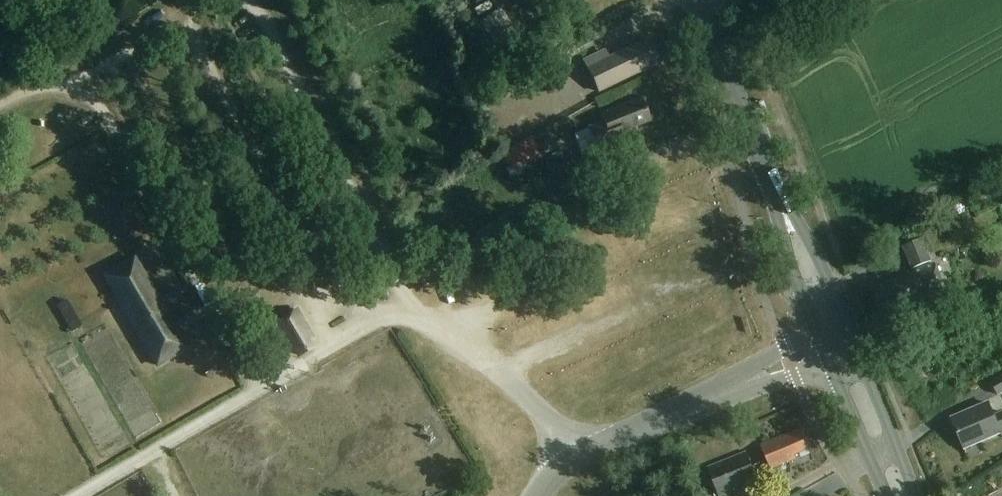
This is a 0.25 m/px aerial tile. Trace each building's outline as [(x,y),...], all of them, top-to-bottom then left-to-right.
[(660,63),(649,38),(608,56),(605,49),(584,59),(598,91),(660,63)] [(649,121),(640,98),(601,113),(603,120),(588,126),(597,149),(623,139),(620,131),(649,121)] [(530,146),(504,158),(512,173),(537,161),(530,146)] [(584,186),(573,159),(549,169),(561,196),(584,186)] [(932,261),(923,237),(903,246),(912,269),(932,261)] [(189,346),(136,255),(103,274),(155,365),(189,346)] [(948,294),(937,263),(874,286),(885,317),(927,301),(948,294)] [(82,326),(67,299),(57,305),(72,331),(82,326)] [(313,340),(296,310),(274,322),(290,352),(294,350),(296,355),(307,349),(311,347),(308,342),(313,340)] [(992,379),(1001,394),(1001,393),(1001,373),(992,379)] [(990,403),(953,418),(965,447),(1001,432),(1001,433),(1001,414),(996,416),(990,403)] [(811,449),(802,427),(762,443),(772,468),(796,459),(794,455),(811,449)] [(747,453),(708,467),(719,495),(720,495),(757,482),(747,453)]
